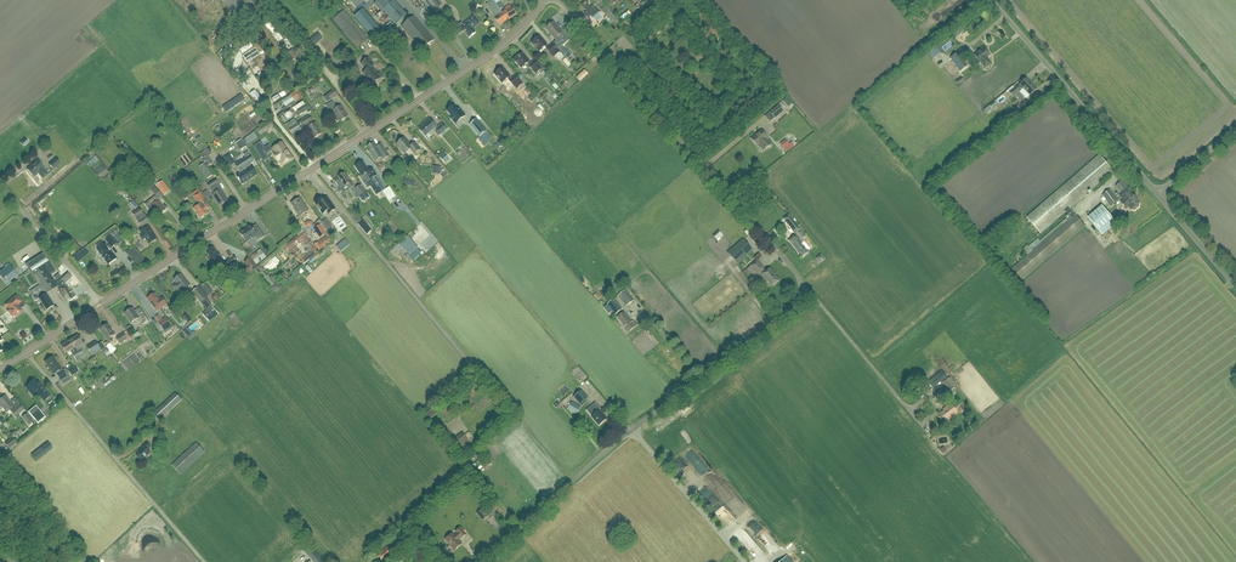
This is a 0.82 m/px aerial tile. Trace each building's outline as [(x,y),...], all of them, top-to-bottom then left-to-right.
[(366,0),(349,0),(356,9),(366,0)] [(403,16),(389,0),(379,0),(376,2),(395,24),(403,16)] [(423,1),(424,0),(434,12),(442,5),(438,0),(422,0),(423,1)] [(507,21),(516,15),(512,8),(511,8),(510,5),(503,9),(505,12),(502,13),(496,4),(500,2),(499,0),(488,0),(487,1),(488,3),(486,4),(495,18),(494,18),(499,26),(507,21)] [(590,9),(588,6),(588,5),(586,2),(581,5),(587,12),(585,14),(586,16),(589,14),(592,18),(599,13),(593,6),(590,9)] [(608,17),(606,18),(609,23),(616,18),(607,5),(602,9),(608,17)] [(363,9),(354,17),(374,40),(382,33),(363,9)] [(358,48),(367,40),(343,11),(334,19),(358,48)] [(624,21),(631,16),(628,12),(621,17),(624,21)] [(424,49),(434,40),(414,16),(401,26),(414,41),(414,40),(418,44),(419,43),(424,49)] [(479,23),(473,16),(462,25),(465,29),(463,31),(469,39),(475,34),(472,29),(479,23)] [(553,22),(546,28),(557,41),(554,44),(558,49),(564,56),(567,53),(561,46),(566,42),(560,35),(562,33),(553,22)] [(393,38),(386,31),(381,36),(387,43),(393,38)] [(316,34),(310,39),(315,45),(322,39),(320,36),(318,38),(316,34)] [(553,57),(555,56),(559,61),(563,57),(553,44),(549,48),(546,46),(547,45),(540,36),(532,43),(539,52),(545,47),(547,49),(547,50),(553,57)] [(256,47),(242,55),(247,63),(260,55),(256,47)] [(989,55),(984,48),(974,56),(979,63),(980,62),(984,68),(991,64),(987,59),(986,58),(989,55)] [(298,60),(300,58),(293,49),(289,53),(290,55),(288,57),(292,62),(294,60),(295,62),(298,59),(298,60)] [(535,74),(542,69),(535,61),(531,65),(529,62),(522,53),(514,60),(521,69),(527,63),(529,66),(535,74)] [(950,59),(960,72),(967,66),(957,53),(950,59)] [(361,64),(364,67),(367,70),(363,73),(373,85),(377,81),(378,82),(383,78),(379,74),(378,75),(372,67),(374,65),(368,58),(361,64)] [(562,61),(568,68),(571,65),(565,58),(562,61)] [(516,89),(522,84),(516,76),(511,79),(510,77),(510,76),(503,68),(495,75),(502,83),(508,78),(510,80),(510,81),(516,89)] [(584,70),(576,78),(580,82),(588,75),(584,70)] [(961,78),(955,82),(958,86),(964,82),(961,78)] [(1029,96),(1037,89),(1026,78),(1016,87),(1009,92),(1013,97),(1023,89),(1029,96)] [(266,103),(255,90),(249,95),(260,108),(266,103)] [(331,100),(338,95),(335,90),(327,95),(331,100)] [(294,101),(295,102),(301,98),(296,92),(290,95),(291,96),(282,102),(285,106),(294,101)] [(556,94),(550,99),(552,102),(559,97),(556,94)] [(1004,94),(995,98),(999,106),(1008,101),(1004,94)] [(244,96),(225,107),(227,111),(246,101),(244,96)] [(296,111),(306,105),(304,101),(293,106),(296,111)] [(331,114),(334,112),(337,117),(335,119),(336,122),(337,122),(339,120),(340,122),(347,117),(340,106),(337,108),(333,102),(326,106),(331,114)] [(1017,105),(1013,108),(1016,112),(1017,113),(1021,110),(1020,109),(1017,105)] [(454,106),(447,111),(450,115),(449,117),(454,123),(455,124),(460,120),(465,116),(459,108),(457,110),(454,106)] [(770,113),(774,118),(783,111),(778,106),(770,113)] [(315,123),(313,124),(311,122),(312,122),(308,116),(301,121),(304,126),(307,125),(308,127),(307,128),(314,138),(321,133),(315,123)] [(425,135),(436,126),(430,119),(425,123),(426,124),(420,129),(425,135)] [(477,119),(470,125),(480,137),(478,139),(485,146),(488,143),(487,142),(482,135),(486,132),(487,131),(477,119)] [(261,136),(274,127),(270,121),(256,130),(261,136)] [(292,135),(301,129),(297,124),(288,129),(292,135)] [(441,135),(447,130),(442,124),(436,129),(441,135)] [(763,151),(771,145),(766,139),(767,138),(761,131),(751,139),(757,147),(759,145),(763,151)] [(273,132),(266,136),(266,135),(263,137),(267,143),(270,141),(271,144),(278,140),(273,132)] [(414,154),(420,149),(415,144),(411,147),(404,139),(397,145),(405,155),(411,150),(414,154)] [(246,147),(243,142),(241,140),(236,144),(241,151),(246,147)] [(785,145),(782,147),(786,152),(794,146),(792,143),(789,145),(786,140),(783,142),(785,145)] [(262,149),(264,147),(260,141),(253,146),(260,157),(265,154),(262,149)] [(373,143),(367,147),(370,151),(368,152),(375,162),(382,157),(383,160),(388,157),(382,146),(378,149),(377,147),(376,147),(373,143)] [(283,164),(291,159),(284,147),(283,148),(281,144),(274,148),(277,152),(276,153),(283,164)] [(209,167),(213,164),(204,151),(200,154),(209,167)] [(257,175),(251,167),(250,164),(253,161),(248,152),(244,155),(246,158),(241,161),(246,170),(248,169),(253,177),(257,175)] [(450,159),(445,153),(439,157),(444,164),(450,159)] [(1069,209),(1113,171),(1099,155),(1027,218),(1040,233),(1065,212),(1071,219),(1013,268),(1022,280),(1085,227),(1075,215),(1069,209)] [(61,164),(56,159),(49,165),(54,170),(61,164)] [(43,179),(48,175),(44,169),(45,168),(38,160),(31,166),(32,167),(28,170),(34,177),(38,174),(43,179)] [(236,164),(239,169),(239,170),(241,173),(237,175),(242,184),(253,177),(248,169),(246,170),(241,161),(236,164)] [(363,162),(355,167),(362,176),(360,177),(367,189),(370,186),(376,195),(382,191),(386,189),(377,175),(372,169),(369,171),(363,162)] [(338,178),(339,179),(336,182),(341,189),(344,188),(347,185),(350,189),(353,193),(356,191),(360,196),(363,201),(369,197),(361,185),(355,189),(353,187),(354,186),(351,182),(345,173),(338,178)] [(1132,194),(1131,195),(1128,191),(1127,191),(1126,190),(1128,188),(1128,187),(1131,185),(1125,179),(1116,187),(1121,194),(1123,195),(1121,196),(1124,201),(1121,203),(1126,209),(1129,206),(1132,210),(1133,209),(1134,210),(1135,210),(1139,207),(1139,206),(1138,205),(1139,204),(1136,201),(1137,200),(1132,194)] [(210,189),(214,195),(213,195),(220,206),(220,205),(222,206),(225,204),(225,203),(227,201),(220,190),(221,190),(218,184),(215,180),(207,185),(210,189)] [(156,186),(164,196),(171,191),(163,181),(156,186)] [(155,195),(158,192),(152,184),(148,187),(155,195)] [(1111,207),(1119,200),(1110,189),(1102,196),(1111,207)] [(200,218),(208,214),(206,210),(210,208),(206,201),(200,192),(193,196),(199,205),(194,208),(200,218)] [(160,214),(165,210),(155,197),(145,204),(151,212),(155,208),(160,214)] [(300,216),(308,211),(300,198),(291,204),(300,216)] [(335,210),(330,202),(327,198),(323,200),(321,198),(314,202),(323,214),(327,212),(329,214),(335,210)] [(1102,205),(1087,218),(1102,236),(1117,223),(1102,205)] [(150,223),(146,216),(143,214),(140,208),(132,213),(137,221),(142,228),(150,223)] [(800,230),(798,227),(789,215),(783,219),(792,231),(795,234),(800,230)] [(144,227),(139,231),(142,235),(141,236),(143,240),(145,239),(149,244),(157,240),(150,229),(148,225),(144,227)] [(251,226),(240,234),(246,242),(254,237),(257,242),(264,237),(259,230),(255,233),(251,226)] [(320,226),(314,229),(320,238),(326,234),(320,226)] [(118,242),(114,237),(119,234),(118,231),(115,228),(104,236),(107,239),(106,240),(111,247),(118,242)] [(299,237),(288,246),(303,265),(318,253),(317,252),(333,241),(329,235),(318,243),(314,246),(313,246),(302,230),(296,234),(299,237)] [(714,236),(717,240),(724,234),(721,231),(714,236)] [(788,241),(801,257),(808,252),(795,235),(788,241)] [(1038,237),(1025,249),(1028,253),(1042,241),(1038,237)] [(346,239),(336,246),(340,252),(350,245),(346,239)] [(408,239),(400,245),(409,256),(417,250),(408,239)] [(743,240),(728,253),(737,263),(752,250),(743,240)] [(108,265),(117,259),(105,243),(97,249),(108,265)] [(223,262),(213,247),(206,252),(208,255),(208,256),(209,257),(207,258),(209,261),(211,260),(215,267),(219,264),(221,266),(223,267),(225,266),(227,268),(237,261),(234,256),(224,263),(223,262)] [(87,249),(74,258),(77,263),(90,254),(87,249)] [(417,250),(409,256),(412,260),(420,253),(417,250)] [(66,286),(63,282),(66,280),(64,277),(61,279),(55,283),(51,275),(56,272),(44,253),(26,264),(31,273),(33,275),(38,284),(40,287),(43,291),(40,293),(39,292),(32,296),(35,301),(39,299),(46,310),(49,308),(53,306),(46,294),(56,288),(57,288),(59,291),(66,286)] [(269,271),(279,261),(274,256),(264,266),(269,271)] [(248,266),(244,269),(248,274),(256,266),(250,258),(245,262),(248,266)] [(761,268),(764,267),(757,259),(755,261),(761,268)] [(765,273),(755,262),(746,269),(753,277),(757,274),(759,277),(761,276),(766,282),(767,281),(771,286),(778,281),(773,274),(774,273),(770,268),(765,273)] [(3,279),(6,276),(10,281),(16,275),(13,271),(13,270),(9,265),(0,272),(0,275),(3,279)] [(752,277),(747,269),(744,272),(750,279),(752,277)] [(180,289),(183,292),(190,286),(181,275),(179,276),(178,276),(177,275),(174,278),(174,279),(175,280),(174,280),(177,284),(174,287),(178,292),(180,289)] [(68,302),(76,296),(72,291),(71,292),(66,286),(59,291),(58,291),(63,298),(65,297),(68,302)] [(192,293),(200,303),(206,298),(198,288),(192,293)] [(26,290),(22,293),(30,305),(34,302),(26,290)] [(625,290),(618,296),(626,307),(634,301),(625,290)] [(166,305),(162,298),(159,300),(155,294),(147,299),(151,305),(155,312),(166,305)] [(12,317),(16,314),(17,315),(22,311),(16,305),(21,301),(16,295),(5,305),(9,309),(7,311),(12,317)] [(212,306),(206,298),(200,303),(206,310),(212,306)] [(180,299),(174,304),(177,308),(183,304),(180,299)] [(615,315),(622,310),(614,299),(607,304),(610,308),(615,315)] [(217,314),(212,307),(202,315),(208,322),(217,314)] [(141,325),(148,320),(143,313),(137,316),(132,308),(125,313),(131,323),(138,319),(141,325)] [(627,333),(637,326),(633,321),(632,322),(624,312),(617,317),(624,327),(623,328),(627,333)] [(6,324),(13,318),(8,313),(2,319),(6,324)] [(164,333),(171,329),(168,324),(169,324),(165,318),(158,323),(164,333)] [(198,322),(190,328),(194,333),(202,327),(198,322)] [(110,337),(114,335),(107,324),(100,329),(107,340),(109,343),(113,341),(110,337)] [(116,338),(120,344),(127,339),(128,341),(131,339),(127,332),(124,334),(124,333),(116,338)] [(78,346),(82,343),(77,335),(70,340),(75,348),(79,355),(79,356),(81,359),(85,356),(80,349),(78,346)] [(75,348),(70,340),(61,345),(66,353),(72,350),(74,353),(72,355),(74,358),(79,356),(79,355),(75,348)] [(98,347),(95,342),(87,347),(90,352),(91,354),(99,349),(98,347)] [(134,365),(145,358),(140,350),(129,357),(134,365)] [(60,381),(67,377),(59,365),(58,365),(53,357),(45,362),(53,375),(55,373),(60,381)] [(955,373),(959,369),(955,363),(950,367),(955,373)] [(70,375),(78,371),(75,365),(67,370),(70,375)] [(91,373),(96,378),(100,374),(96,369),(91,373)] [(953,388),(946,380),(942,384),(949,392),(953,388)] [(33,381),(25,387),(32,395),(36,392),(44,401),(50,397),(38,382),(35,384),(33,381)] [(580,404),(587,398),(581,391),(574,397),(580,404)] [(942,404),(946,400),(939,392),(935,395),(942,404)] [(160,420),(181,400),(175,393),(154,413),(160,420)] [(10,402),(8,400),(9,399),(6,395),(0,400),(0,406),(2,408),(3,407),(6,412),(9,410),(15,417),(23,410),(19,405),(14,409),(12,407),(14,406),(11,402),(10,402)] [(580,407),(571,403),(567,409),(576,414),(580,407)] [(599,425),(606,419),(599,410),(600,409),(595,403),(586,410),(591,416),(599,425)] [(945,422),(957,412),(951,405),(939,415),(945,422)] [(40,415),(38,413),(37,414),(33,411),(30,414),(28,412),(28,413),(34,420),(40,415)] [(28,426),(33,422),(26,414),(22,418),(28,426)] [(443,438),(450,433),(443,422),(436,427),(443,438)] [(456,451),(469,442),(462,433),(450,442),(456,451)] [(12,438),(4,444),(9,449),(16,443),(12,438)] [(35,460),(52,448),(48,442),(31,456),(35,460)] [(180,474),(205,452),(196,443),(172,465),(180,474)] [(146,450),(150,447),(147,444),(143,447),(144,448),(137,455),(142,460),(149,453),(146,450)] [(692,451),(688,454),(697,464),(700,460),(692,451)] [(681,465),(678,467),(691,482),(697,476),(683,460),(681,458),(677,460),(681,465)] [(482,510),(477,514),(483,521),(487,517),(482,510)] [(461,538),(461,539),(466,535),(460,528),(455,532),(457,533),(454,536),(452,534),(445,540),(454,551),(461,545),(458,540),(461,538)] [(769,552),(774,549),(771,541),(765,544),(769,552)] [(394,553),(388,546),(377,555),(383,561),(388,561),(392,559),(390,557),(394,553)] [(767,557),(761,550),(754,555),(759,561),(760,561),(767,557)]
